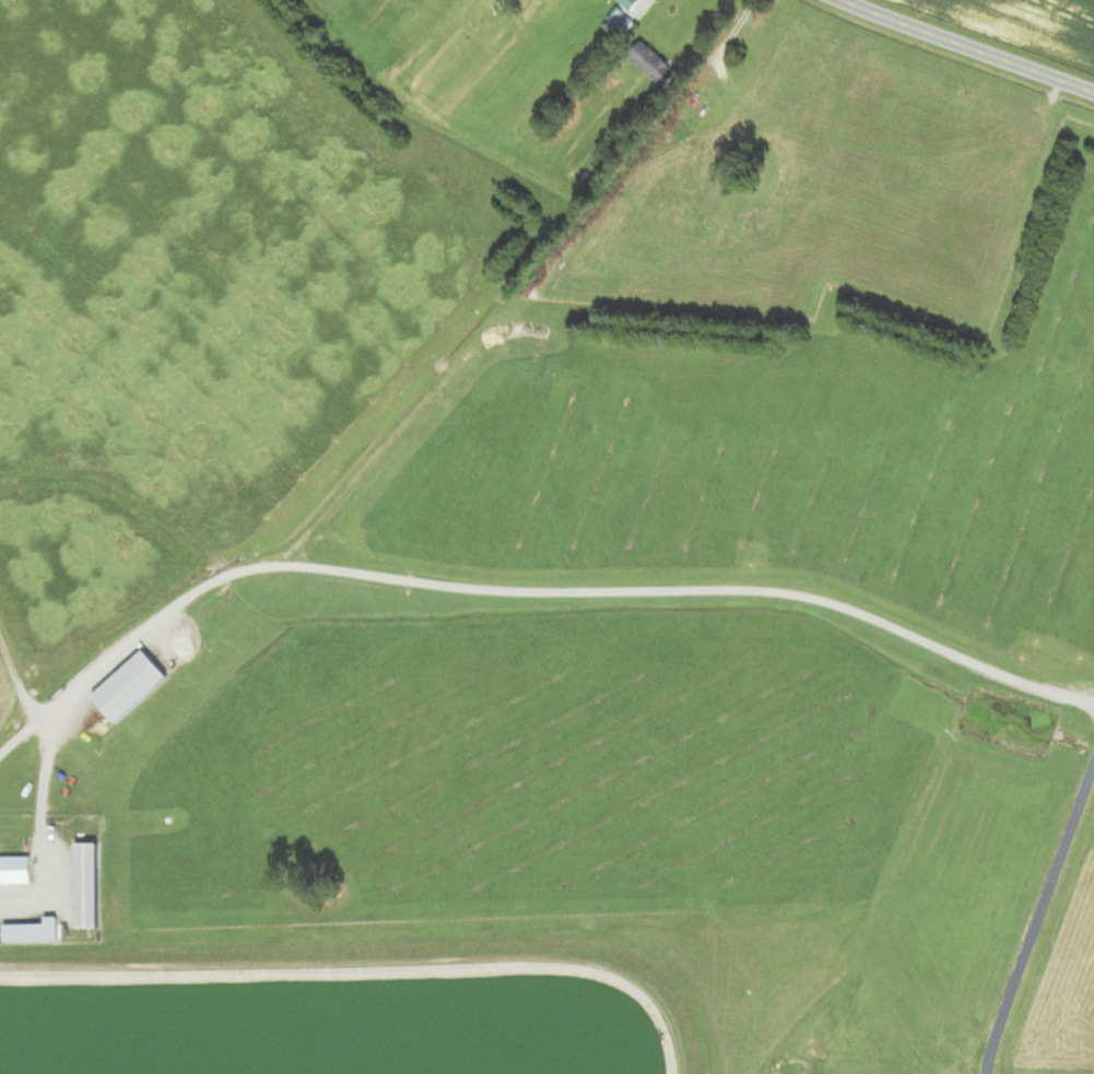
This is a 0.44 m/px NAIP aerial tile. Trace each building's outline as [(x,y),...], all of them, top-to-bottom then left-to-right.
[(629,13),(644,0),(617,0),(629,13)] [(630,57),(665,88),(678,73),(643,42),(630,57)] [(117,724),(170,678),(146,651),(93,696),(117,724)] [(78,929),(100,929),(100,845),(78,845),(78,929)] [(33,884),(33,858),(0,858),(0,884),(33,884)] [(6,926),(6,943),(60,943),(60,918),(47,918),(47,926),(6,926)]
